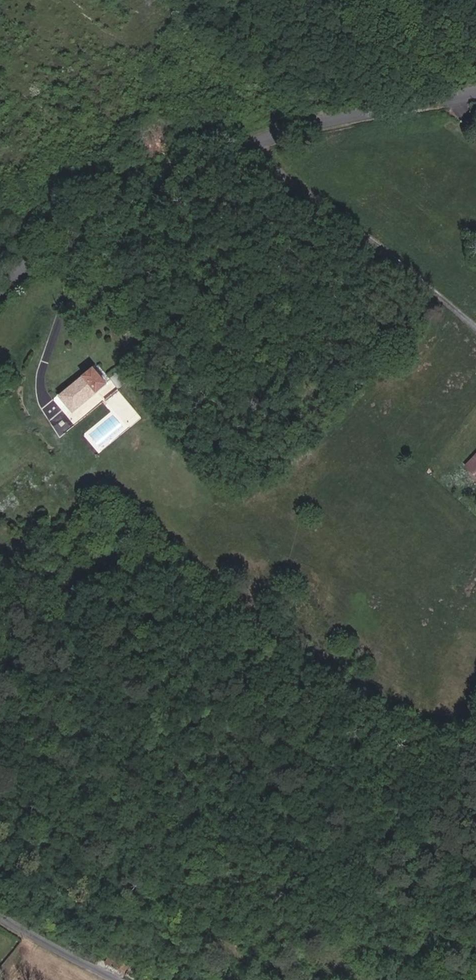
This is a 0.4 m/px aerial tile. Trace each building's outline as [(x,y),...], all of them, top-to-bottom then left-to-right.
[(98,362),(67,389),(81,404),(112,377),(98,362)] [(123,970),(130,957),(120,953),(114,965),(123,970)]
